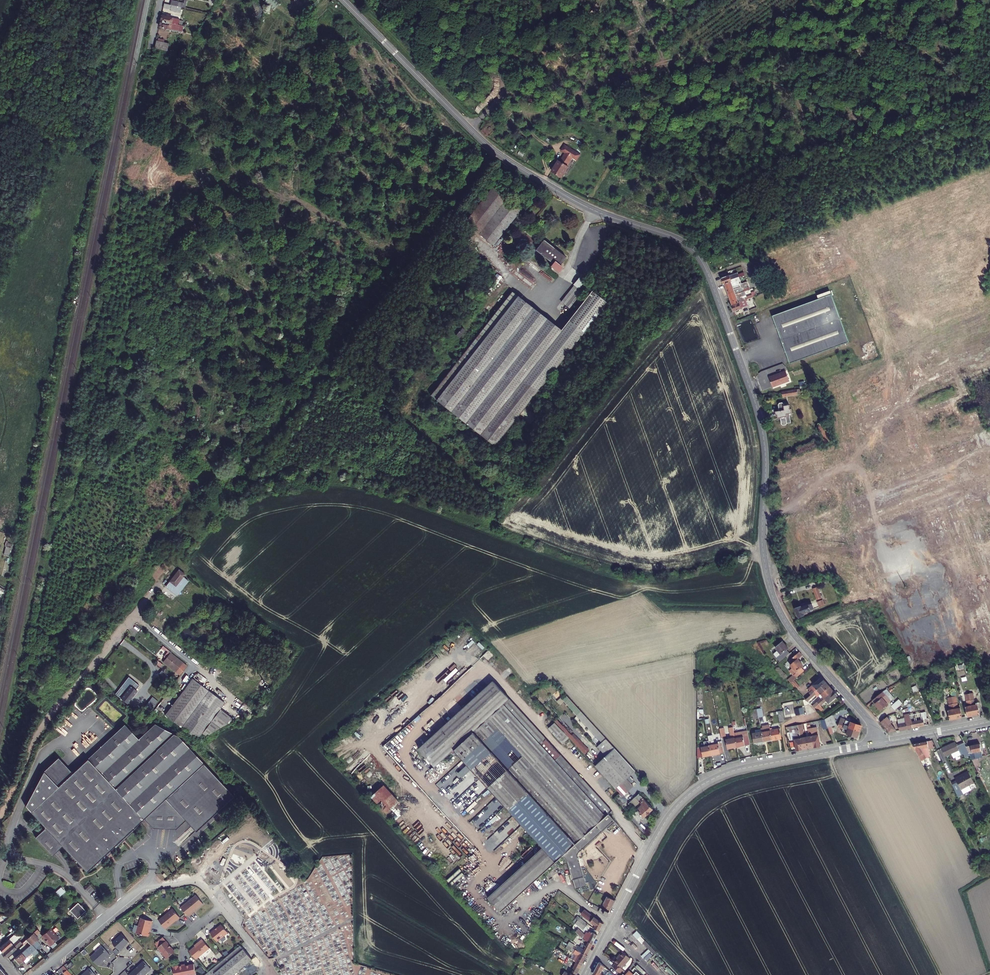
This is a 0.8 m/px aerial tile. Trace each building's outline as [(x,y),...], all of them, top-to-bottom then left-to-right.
[(277,0),(264,0),(271,9),(279,2),(277,0)] [(169,2),(167,8),(190,12),(191,7),(187,6),(187,5),(169,2)] [(167,8),(166,15),(190,19),(191,13),(190,12),(167,8)] [(564,154),(569,156),(570,155),(572,157),(575,153),(568,149),(564,154)] [(583,158),(575,153),(572,157),(575,159),(574,161),(579,164),(583,158)] [(560,164),(554,175),(560,179),(572,157),(570,155),(569,156),(567,159),(563,166),(560,164)] [(569,170),(574,161),(575,159),(572,157),(560,179),(565,182),(571,171),(569,170)] [(497,193),(470,228),(473,230),(500,195),(497,193)] [(524,214),(500,195),(473,230),(497,249),(524,214)] [(529,242),(529,234),(517,234),(517,242),(529,242)] [(545,242),(537,252),(554,265),(552,267),(560,274),(564,268),(562,266),(567,259),(545,242)] [(738,273),(722,279),(724,284),(740,278),(745,276),(744,274),(739,276),(738,273)] [(580,275),(572,285),(574,286),(578,289),(585,279),(580,275)] [(740,278),(724,284),(727,291),(742,285),(740,278)] [(742,285),(727,291),(730,298),(736,296),(751,290),(750,288),(744,290),(743,289),(749,287),(748,283),(742,285)] [(574,286),(561,302),(569,308),(581,292),(578,289),(574,286)] [(584,295),(556,333),(508,298),(433,399),(496,445),(599,306),(584,295)] [(736,296),(730,298),(732,305),(746,300),(753,297),(752,295),(741,299),(740,298),(737,299),(736,296)] [(832,297),(773,319),(790,366),(849,344),(832,297)] [(746,300),(732,305),(734,312),(742,309),(741,308),(748,305),(746,300)] [(461,328),(456,336),(460,338),(465,330),(461,328)] [(774,377),(769,378),(773,388),(790,381),(786,372),(776,376),(776,377),(774,377)] [(781,392),(782,397),(800,394),(799,389),(781,392)] [(778,415),(779,424),(782,424),(783,425),(786,425),(787,423),(791,422),(789,413),(792,413),(791,408),(789,408),(789,404),(784,405),(783,403),(782,402),(780,402),(778,404),(780,410),(775,411),(776,416),(778,415)] [(819,425),(825,442),(832,440),(825,423),(819,425)] [(167,585),(178,594),(188,581),(183,577),(185,575),(179,570),(167,585)] [(812,589),(817,600),(821,598),(817,587),(812,589)] [(794,608),(797,617),(806,614),(805,611),(823,605),(821,600),(800,607),(800,606),(794,608)] [(787,642),(780,648),(782,651),(779,653),(782,656),(781,658),(784,661),(794,653),(791,650),(792,648),(787,642)] [(805,656),(802,652),(793,660),(796,664),(795,665),(797,668),(794,670),(798,674),(792,680),(795,683),(798,680),(801,678),(801,677),(809,671),(805,667),(807,665),(802,659),(805,656)] [(170,654),(163,662),(175,672),(182,663),(170,654)] [(184,665),(182,663),(175,672),(178,673),(184,665)] [(128,704),(137,691),(135,690),(138,685),(127,677),(115,695),(128,704)] [(826,677),(812,689),(814,691),(812,692),(815,695),(830,682),(826,677)] [(192,679),(165,715),(197,739),(202,733),(206,736),(233,719),(220,709),(224,703),(192,679)] [(798,680),(795,683),(800,689),(803,686),(798,680)] [(493,681),(457,714),(582,850),(614,820),(608,814),(612,811),(493,681)] [(834,687),(830,682),(815,695),(810,699),(813,702),(815,702),(819,698),(817,696),(820,694),(822,697),(823,695),(834,687)] [(837,691),(834,687),(823,695),(825,698),(822,701),(820,700),(816,703),(819,707),(837,691)] [(900,697),(893,690),(890,693),(896,700),(900,697)] [(842,696),(837,691),(819,707),(822,710),(823,710),(825,712),(828,709),(825,705),(831,700),(833,703),(842,696)] [(885,694),(877,700),(880,704),(885,710),(896,700),(890,693),(888,691),(885,694)] [(977,693),(973,694),(978,715),(984,714),(981,699),(978,699),(977,693)] [(969,706),(971,716),(978,715),(973,694),(969,694),(972,706),(969,706)] [(597,747),(604,754),(613,746),(567,696),(563,700),(602,743),(597,747)] [(960,696),(956,697),(960,719),(966,718),(964,708),(962,708),(960,696)] [(952,710),(954,720),(960,719),(956,697),(952,698),(954,710),(952,710)] [(896,706),(899,710),(906,703),(903,700),(896,706)] [(457,714),(419,749),(435,767),(454,750),(543,847),(503,884),(516,898),(563,856),(567,861),(575,890),(586,887),(578,856),(578,855),(578,853),(579,852),(582,850),(457,714)] [(836,715),(829,719),(832,727),(835,726),(839,725),(836,715)] [(915,722),(913,716),(908,717),(910,723),(902,724),(904,730),(916,728),(933,724),(932,718),(915,722)] [(560,717),(554,722),(595,766),(600,761),(560,717)] [(895,723),(890,717),(884,722),(893,732),(900,731),(894,723),(895,723)] [(863,724),(846,718),(845,722),(844,722),(843,724),(864,731),(866,725),(863,724)] [(590,734),(590,735),(585,730),(587,728),(580,721),(577,723),(591,738),(592,736),(590,734)] [(555,723),(548,729),(562,744),(569,738),(555,723)] [(803,725),(803,727),(807,749),(813,748),(811,737),(807,737),(806,732),(808,732),(807,724),(803,725)] [(862,737),(864,731),(843,724),(843,726),(848,728),(846,732),(862,737)] [(44,771),(25,806),(46,827),(35,837),(52,855),(62,846),(85,870),(90,865),(89,863),(134,820),(138,824),(144,819),(168,796),(203,764),(178,737),(155,725),(139,740),(125,725),(73,773),(58,757),(44,771)] [(802,725),(793,727),(795,732),(796,740),(799,739),(801,750),(807,749),(803,727),(802,727),(802,725)] [(737,727),(734,728),(736,738),(730,739),(732,749),(741,747),(738,728),(737,727)] [(742,727),(738,728),(741,747),(749,745),(748,737),(744,737),(742,727)] [(767,729),(765,729),(768,742),(777,740),(774,728),(774,727),(767,728),(767,729)] [(821,727),(815,728),(819,747),(825,746),(821,727)] [(760,732),(757,733),(759,743),(768,742),(765,729),(760,730),(760,732)] [(716,735),(712,736),(713,741),(716,755),(729,753),(727,743),(719,744),(718,740),(717,740),(716,735)] [(709,746),(702,748),(702,758),(716,755),(713,741),(708,742),(709,746)] [(913,744),(922,762),(931,757),(929,750),(935,749),(931,741),(913,744)] [(965,755),(973,751),(970,747),(969,743),(962,746),(960,742),(946,749),(950,756),(963,750),(965,755)] [(973,751),(980,767),(984,765),(981,758),(987,757),(986,751),(985,744),(970,747),(973,751)] [(606,756),(605,757),(625,779),(635,771),(613,746),(604,754),(606,756)] [(600,761),(595,766),(615,789),(625,780),(625,779),(605,757),(600,761)] [(168,796),(144,819),(152,828),(176,829),(186,820),(196,832),(234,796),(203,764),(168,796)] [(958,785),(961,792),(979,783),(973,773),(964,777),(964,776),(960,778),(962,783),(958,785)] [(380,774),(376,777),(382,783),(385,780),(380,774)] [(625,780),(615,789),(622,796),(632,787),(625,780)] [(372,798),(387,815),(400,803),(385,786),(372,798)] [(653,809),(639,794),(631,801),(631,802),(629,804),(642,818),(647,814),(647,815),(649,813),(649,812),(653,809)] [(638,823),(642,818),(629,804),(636,812),(631,816),(638,823)] [(90,865),(85,870),(86,872),(138,824),(134,820),(89,863),(90,865)] [(501,912),(516,898),(503,884),(488,897),(501,912)] [(55,891),(60,895),(65,890),(61,886),(55,891)] [(129,901),(131,904),(145,894),(142,891),(129,901)] [(196,895),(181,908),(189,917),(192,914),(203,904),(196,895)] [(615,900),(607,896),(602,907),(610,911),(615,900)] [(572,912),(555,898),(553,900),(570,913),(572,912)] [(78,919),(86,911),(79,903),(71,911),(78,919)] [(173,909),(159,920),(166,929),(172,924),(172,923),(173,922),(173,923),(176,920),(177,921),(180,918),(173,909)] [(603,923),(585,909),(583,911),(582,910),(580,912),(591,921),(591,922),(595,925),(594,928),(599,931),(603,923)] [(588,924),(578,916),(576,919),(578,920),(586,927),(588,924)] [(138,933),(148,936),(148,935),(149,936),(150,932),(149,932),(152,921),(142,918),(142,920),(141,920),(139,926),(140,926),(138,933)] [(583,930),(586,927),(578,920),(575,924),(583,930)] [(14,930),(5,921),(4,922),(0,926),(8,935),(14,930)] [(228,933),(222,925),(215,930),(215,929),(210,933),(217,942),(228,933)] [(50,928),(41,936),(44,940),(45,939),(46,941),(50,946),(59,938),(50,928)] [(31,944),(41,935),(38,933),(40,932),(37,929),(26,939),(27,939),(31,944)] [(585,935),(578,929),(575,932),(584,940),(592,944),(597,935),(589,931),(588,933),(586,932),(585,935)] [(3,953),(23,935),(20,932),(10,941),(9,940),(0,948),(0,949),(3,953)] [(123,934),(113,943),(121,951),(125,948),(124,947),(125,945),(126,946),(130,942),(123,934)] [(3,953),(7,957),(27,939),(26,939),(23,935),(3,953)] [(200,943),(190,951),(196,959),(210,948),(202,939),(199,942),(200,943)] [(587,956),(592,944),(584,940),(581,945),(580,947),(577,945),(575,950),(587,956)] [(166,941),(158,948),(167,959),(175,952),(166,941)] [(36,949),(32,944),(31,945),(15,959),(19,964),(27,957),(25,955),(29,951),(29,952),(32,949),(34,951),(36,949)] [(572,948),(567,945),(565,947),(574,952),(570,958),(576,961),(576,962),(582,965),(587,956),(575,950),(571,948),(572,948)] [(241,946),(205,974),(234,974),(252,960),(241,946)] [(91,958),(99,967),(108,959),(108,960),(112,957),(103,948),(91,958)] [(632,957),(625,951),(616,961),(617,962),(614,966),(622,972),(625,968),(623,967),(632,957)] [(602,961),(596,973),(598,974),(618,974),(611,969),(610,970),(606,967),(607,966),(602,961)] [(582,965),(576,962),(570,974),(564,971),(562,974),(576,974),(582,965)] [(132,974),(149,974),(153,971),(145,963),(140,968),(141,969),(139,971),(138,970),(132,974)] [(173,966),(175,974),(190,974),(196,974),(194,964),(185,966),(179,967),(179,965),(173,966)] [(62,967),(66,972),(64,973),(66,974),(72,974),(68,970),(64,966),(62,967)]
